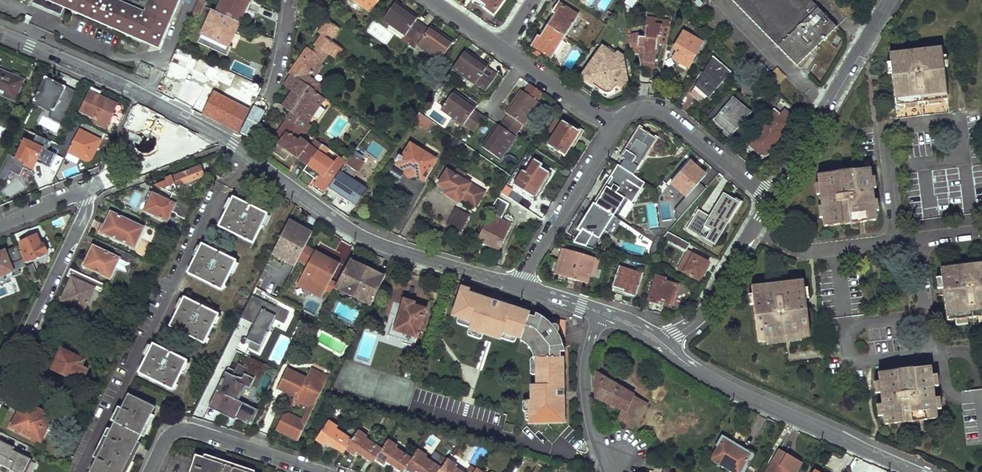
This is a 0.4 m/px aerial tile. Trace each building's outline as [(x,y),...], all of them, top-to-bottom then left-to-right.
[(160,49),(181,0),(151,0),(145,13),(115,0),(45,0),(160,49)] [(151,0),(145,0),(143,6),(128,0),(115,0),(145,13),(151,0)] [(217,13),(240,23),(250,0),(223,0),(217,13)] [(370,12),(379,0),(353,0),(370,12)] [(484,6),(483,9),(492,15),(503,0),(475,0),(484,6)] [(633,9),(637,0),(625,0),(623,5),(633,9)] [(798,68),(838,29),(810,0),(730,0),(798,68)] [(204,6),(198,3),(194,13),(201,17),(205,7),(204,6)] [(396,3),(384,21),(405,36),(406,35),(413,40),(422,26),(416,21),(418,18),(396,3)] [(555,14),(548,26),(565,37),(579,16),(558,3),(552,13),(555,14)] [(213,11),(199,43),(228,55),(232,47),(230,46),(236,31),(243,34),(251,38),(255,30),(240,23),(217,13),(215,12),(213,11)] [(657,15),(648,14),(646,33),(629,36),(631,52),(645,54),(644,62),(655,63),(659,37),(661,38),(662,27),(671,29),(672,22),(656,20),(657,15)] [(323,35),(333,43),(342,31),(327,21),(319,33),(323,35)] [(422,26),(413,40),(419,44),(418,45),(441,61),(453,43),(430,27),(428,30),(422,26)] [(538,36),(533,45),(553,57),(565,37),(548,26),(541,37),(538,36)] [(232,47),(236,49),(243,34),(236,31),(230,46),(232,47)] [(677,52),(673,58),(689,67),(704,43),(685,33),(674,50),(677,52)] [(333,43),(323,35),(316,46),(318,47),(321,50),(317,54),(314,52),(308,48),(290,73),(292,75),(321,96),(326,89),(310,78),(312,75),(316,77),(324,66),(323,65),(321,63),(327,54),(330,56),(337,61),(344,51),(333,43)] [(410,44),(413,40),(406,35),(405,36),(403,39),(410,44)] [(410,44),(416,48),(418,45),(419,44),(413,40),(410,44)] [(616,55),(603,46),(582,77),(611,96),(625,89),(628,83),(623,55),(618,52),(616,55)] [(944,49),(891,54),(898,119),(951,114),(944,49)] [(466,52),(453,70),(475,85),(476,84),(487,91),(496,77),(486,70),(488,67),(466,52)] [(330,56),(327,54),(321,63),(323,65),(330,56)] [(715,59),(691,92),(698,97),(702,92),(709,98),(731,73),(715,59)] [(214,65),(212,71),(226,78),(228,71),(214,65)] [(777,70),(769,79),(779,88),(787,79),(777,70)] [(15,102),(23,82),(0,72),(0,96),(15,102)] [(292,75),(285,86),(316,109),(324,98),(321,96),(292,75)] [(509,115),(504,121),(519,131),(523,125),(524,125),(539,103),(537,102),(542,95),(529,86),(524,94),(520,92),(506,113),(509,115)] [(92,87),(81,112),(96,119),(94,123),(106,129),(117,105),(99,97),(102,91),(92,87)] [(208,92),(199,110),(204,112),(202,115),(238,134),(249,110),(212,93),(212,94),(208,92)] [(453,94),(441,113),(464,127),(465,126),(475,132),(485,118),(474,111),(475,109),(476,108),(453,94)] [(724,99),(709,116),(731,135),(749,115),(743,110),(745,108),(734,98),(733,100),(727,95),(724,99)] [(778,95),(771,102),(775,105),(781,98),(778,95)] [(795,118),(785,110),(780,116),(774,111),(746,143),(759,154),(762,155),(764,155),(767,155),(769,154),(771,152),(789,133),(785,130),(795,118)] [(427,130),(433,123),(422,115),(416,122),(427,130)] [(558,131),(549,146),(564,155),(579,132),(557,118),(552,126),(558,131)] [(278,146),(274,152),(286,161),(291,155),(308,167),(324,145),(316,140),(311,146),(302,139),(306,133),(289,120),(287,119),(281,129),(287,134),(278,146)] [(498,124),(483,148),(502,159),(516,137),(515,136),(519,131),(504,121),(501,126),(498,124)] [(82,125),(75,122),(66,139),(73,143),(80,130),(82,125)] [(281,129),(272,141),(278,146),(287,134),(281,129)] [(621,157),(616,164),(634,174),(656,139),(640,129),(623,157),(621,157)] [(88,161),(92,159),(101,141),(80,130),(73,143),(68,153),(83,160),(88,161)] [(25,140),(13,165),(31,174),(43,149),(25,140)] [(324,145),(308,167),(321,176),(317,181),(314,185),(326,194),(330,189),(348,162),(339,156),(334,162),(326,156),(330,150),(324,145)] [(397,164),(397,165),(397,166),(405,171),(405,173),(405,175),(406,176),(408,178),(410,179),(413,179),(414,178),(423,183),(436,161),(411,146),(401,162),(400,162),(399,162),(398,162),(397,163),(397,164)] [(348,162),(330,189),(350,204),(346,208),(354,213),(372,186),(367,182),(360,192),(358,191),(361,186),(350,178),(362,161),(354,155),(348,162)] [(525,172),(515,186),(537,200),(547,183),(545,181),(550,173),(542,167),(543,165),(536,161),(528,174),(525,172)] [(689,162),(671,183),(686,196),(683,201),(690,207),(702,193),(704,191),(697,186),(706,175),(689,162)] [(217,165),(212,173),(221,178),(226,170),(217,165)] [(168,181),(170,189),(174,191),(177,189),(179,193),(198,186),(200,182),(203,180),(202,177),(204,176),(200,167),(168,181)] [(308,167),(304,172),(317,181),(321,176),(308,167)] [(872,168),(819,174),(824,218),(833,217),(834,225),(868,221),(867,213),(876,212),(872,168)] [(448,172),(440,186),(453,194),(450,199),(458,204),(470,185),(448,172)] [(588,213),(580,224),(594,234),(592,236),(599,240),(604,232),(608,234),(618,218),(615,217),(626,199),(607,187),(590,214),(588,213)] [(137,205),(141,194),(134,191),(130,202),(137,205)] [(152,194),(143,211),(166,222),(174,206),(185,211),(182,218),(186,220),(193,205),(177,197),(174,204),(152,194)] [(698,210),(687,229),(702,238),(708,228),(712,230),(706,240),(715,245),(721,235),(722,237),(729,226),(727,225),(740,203),(724,194),(710,216),(698,210)] [(234,198),(219,227),(253,244),(268,215),(234,198)] [(490,221),(479,241),(499,250),(512,225),(502,220),(509,205),(498,199),(486,219),(490,221)] [(455,209),(446,226),(470,238),(479,221),(455,209)] [(867,213),(868,221),(877,220),(876,212),(867,213)] [(108,221),(102,233),(135,250),(145,229),(119,216),(115,224),(108,221)] [(312,227),(289,216),(271,251),(294,263),(312,227)] [(833,217),(824,218),(825,226),(834,225),(833,217)] [(689,244),(668,231),(662,237),(686,250),(689,244)] [(18,246),(23,259),(27,257),(29,262),(32,260),(48,253),(44,244),(41,245),(37,235),(20,242),(21,245),(18,246)] [(202,243),(187,273),(221,290),(236,261),(202,243)] [(26,266),(23,259),(18,246),(0,254),(0,277),(26,266)] [(309,265),(298,286),(322,298),(339,264),(307,247),(298,263),(303,265),(304,263),(309,265)] [(89,256),(84,267),(111,280),(121,260),(129,264),(129,263),(137,267),(140,261),(118,251),(116,256),(97,248),(93,257),(89,256)] [(558,275),(565,250),(560,248),(554,274),(558,275)] [(565,250),(558,275),(568,278),(577,280),(587,282),(590,274),(594,257),(565,250)] [(708,262),(694,254),(688,251),(678,268),(684,271),(699,280),(708,262)] [(385,271),(350,253),(334,285),(369,303),(385,271)] [(33,264),(32,260),(29,262),(27,257),(23,259),(26,266),(27,267),(33,264)] [(600,258),(594,257),(590,274),(596,275),(600,258)] [(27,267),(34,283),(40,280),(33,264),(27,267)] [(619,265),(612,285),(626,289),(625,293),(636,296),(643,273),(619,265)] [(942,269),(947,313),(955,312),(956,321),(981,318),(981,265),(942,269)] [(99,283),(71,269),(67,277),(72,279),(61,302),(85,313),(95,290),(99,283)] [(657,276),(649,300),(658,304),(659,300),(672,304),(678,285),(665,281),(666,279),(657,276)] [(805,279),(753,285),(758,331),(767,329),(768,337),(802,333),(801,326),(810,325),(805,279)] [(99,283),(95,290),(102,294),(106,286),(99,283)] [(532,411),(532,423),(564,423),(564,399),(558,399),(558,396),(565,396),(565,390),(557,390),(557,386),(563,386),(563,356),(561,356),(561,350),(565,350),(565,337),(565,334),(564,331),(563,328),(562,325),(560,323),(557,321),(554,319),(551,318),(538,313),(536,317),(531,316),(532,314),(504,305),(502,311),(497,309),(499,304),(500,302),(495,300),(494,302),(492,308),(489,306),(490,301),(462,292),(454,317),(459,318),(471,322),(470,328),(469,330),(483,335),(502,341),(503,339),(505,333),(517,337),(523,339),(523,337),(528,339),(531,340),(534,342),(536,344),(538,347),(539,350),(539,353),(539,357),(537,357),(537,384),(531,384),(531,400),(530,400),(530,411),(532,411)] [(242,349),(259,356),(275,319),(285,323),(290,312),(251,296),(241,318),(253,323),(242,349)] [(184,298),(170,328),(204,345),(218,316),(184,298)] [(398,309),(389,336),(395,337),(397,331),(409,335),(406,343),(416,347),(427,310),(414,306),(415,303),(405,301),(403,310),(398,309)] [(955,312),(947,313),(948,322),(956,321),(955,312)] [(470,328),(471,322),(459,318),(457,324),(470,328)] [(801,326),(802,333),(802,336),(811,335),(810,325),(801,326)] [(767,329),(758,331),(759,341),(768,340),(768,337),(767,329)] [(483,335),(469,330),(468,335),(482,340),(483,335)] [(517,337),(505,333),(503,339),(515,343),(517,337)] [(523,337),(523,339),(522,342),(527,344),(530,345),(532,347),(533,349),(534,352),(534,357),(537,357),(539,357),(539,353),(539,350),(538,347),(536,344),(534,342),(531,340),(528,339),(523,337)] [(153,343),(138,373),(173,390),(187,361),(153,343)] [(64,351),(54,371),(76,382),(78,376),(85,380),(89,371),(82,368),(86,362),(64,351)] [(231,362),(213,410),(252,425),(258,409),(243,404),(256,372),(231,362)] [(328,380),(311,371),(309,377),(290,367),(280,386),(297,394),(295,398),(297,404),(301,406),(303,402),(311,406),(305,419),(291,412),(285,414),(278,428),(299,438),(328,380)] [(331,376),(314,367),(311,371),(328,380),(331,376)] [(932,367),(879,373),(884,417),(893,416),(894,424),(929,421),(928,412),(936,411),(932,367)] [(616,419),(623,421),(633,398),(634,394),(596,372),(594,398),(610,404),(609,407),(612,408),(613,405),(620,408),(616,419)] [(91,471),(123,471),(156,407),(129,394),(91,471)] [(623,421),(616,419),(615,422),(635,431),(646,403),(633,398),(623,421)] [(23,404),(12,429),(42,443),(53,419),(23,404)] [(928,412),(929,421),(937,420),(936,411),(928,412)] [(893,416),(884,417),(885,425),(894,424),(893,416)] [(317,439),(325,445),(328,441),(344,452),(347,448),(358,431),(352,426),(346,435),(337,429),(339,426),(329,420),(317,439)] [(506,421),(503,429),(513,432),(515,423),(506,421)] [(548,425),(541,433),(552,443),(559,435),(548,425)] [(358,431),(347,448),(355,454),(358,451),(373,462),(376,458),(389,439),(390,438),(387,435),(383,440),(380,438),(376,444),(367,438),(368,436),(359,430),(358,431)] [(389,439),(376,458),(385,464),(387,461),(403,471),(405,468),(411,459),(396,448),(397,445),(389,439)] [(719,465),(732,471),(743,471),(752,456),(721,439),(710,460),(717,464),(715,467),(718,468),(719,465)] [(31,462),(13,453),(14,449),(0,442),(0,471),(27,471),(31,462)] [(405,468),(412,471),(415,471),(417,469),(421,471),(439,471),(441,469),(425,458),(427,455),(418,449),(411,459),(405,468)] [(779,451),(767,471),(796,471),(801,464),(779,451)] [(191,471),(245,471),(197,456),(191,471)] [(441,469),(439,471),(462,471),(455,467),(457,465),(448,459),(441,469)]
